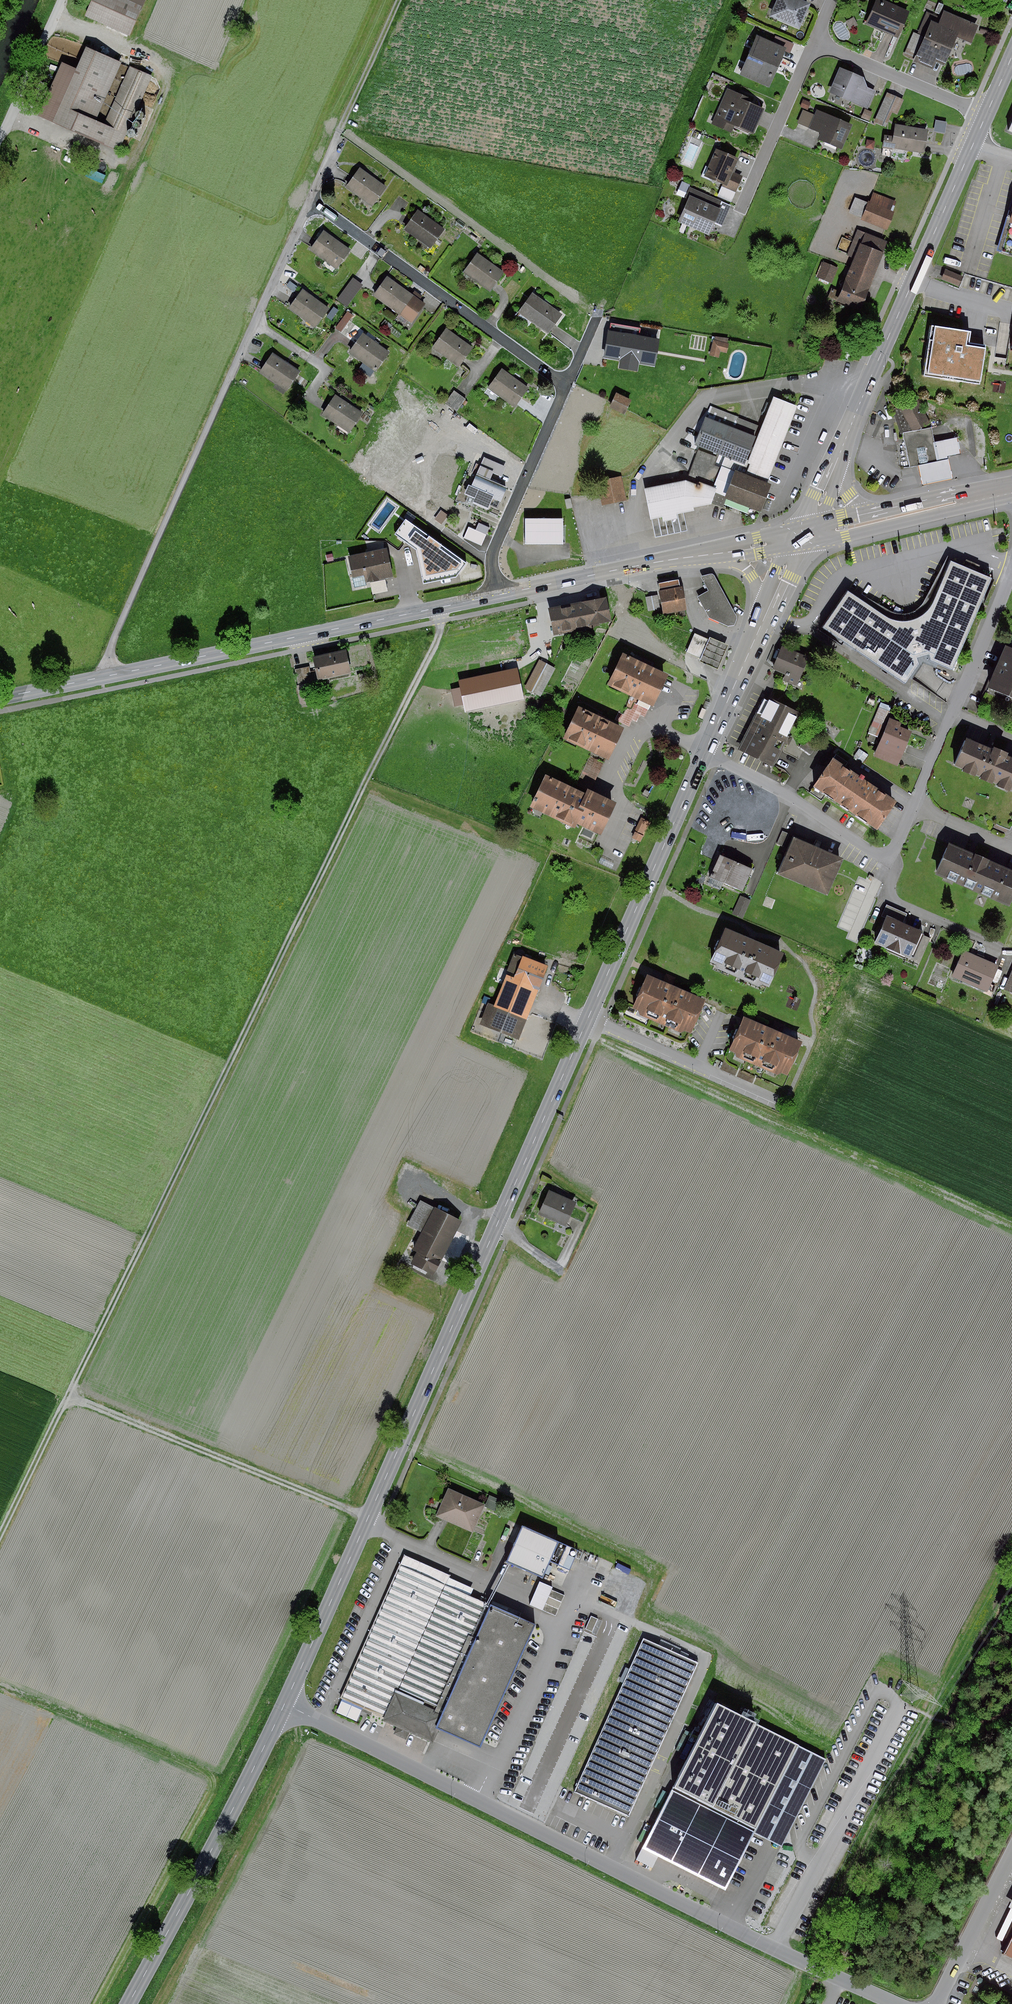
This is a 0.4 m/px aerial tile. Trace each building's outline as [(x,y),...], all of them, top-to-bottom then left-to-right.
[(139,0),(93,0),(87,14),(136,34),(149,4),(139,0)] [(813,0),(780,0),(773,16),(802,29),(814,1),(813,0)] [(889,0),(878,0),(868,24),(900,38),(912,10),(889,0)] [(930,9),(921,30),(929,34),(917,59),(935,67),(939,60),(949,64),(961,38),(973,44),(983,23),(947,7),(943,15),(930,9)] [(860,24),(857,15),(850,18),(854,27),(860,24)] [(905,54),(917,59),(929,34),(921,30),(916,28),(905,54)] [(787,44),(759,33),(744,73),(773,84),(787,44)] [(123,59),(89,44),(57,116),(124,145),(138,112),(155,73),(134,64),(110,119),(99,115),(123,59)] [(845,68),(835,92),(871,109),(880,90),(870,86),(867,78),(845,68)] [(750,95),(730,86),(714,122),(734,131),(737,125),(755,134),(767,108),(748,100),(750,95)] [(907,99),(891,91),(877,120),(888,126),(895,110),(901,113),(907,99)] [(814,101),(806,98),(803,105),(811,108),(814,101)] [(856,123),(820,108),(812,127),(823,131),(820,139),(845,149),(856,123)] [(876,112),(868,108),(865,115),(873,118),(876,112)] [(145,117),(146,115),(147,114),(146,112),(146,111),(144,110),(142,109),(141,109),(139,110),(138,112),(138,113),(138,115),(139,116),(140,117),(142,118),(144,118),(145,117)] [(951,120),(939,118),(937,129),(949,131),(951,120)] [(142,127),(143,126),(143,124),(143,123),(142,121),(141,120),(139,120),(137,120),(136,121),(135,122),(134,124),(135,126),(135,127),(137,128),(139,129),(140,128),(142,127)] [(888,133),(886,146),(928,153),(932,129),(898,124),(896,135),(888,133)] [(137,135),(138,134),(139,132),(138,131),(137,129),(136,128),(134,128),(133,128),(131,129),(130,130),(130,132),(130,133),(131,135),(132,136),(134,136),(136,136),(137,135)] [(879,138),(870,137),(869,147),(878,148),(879,138)] [(725,183),(724,185),(739,191),(746,174),(737,170),(742,157),(721,148),(709,176),(725,183)] [(388,184),(360,164),(346,184),(375,204),(388,184)] [(108,174),(92,165),(88,172),(104,181),(108,174)] [(693,185),(683,181),(679,192),(689,195),(693,185)] [(735,201),(739,191),(724,185),(720,195),(735,201)] [(726,200),(695,187),(682,217),(713,231),(726,200)] [(893,197),(874,189),(862,220),(887,230),(895,208),(890,206),(893,197)] [(448,227),(420,207),(407,226),(435,246),(448,227)] [(353,249),(326,230),(312,249),(340,268),(353,249)] [(864,309),(889,241),(859,230),(851,252),(858,254),(841,300),(864,309)] [(508,272),(481,253),(468,271),(495,291),(508,272)] [(840,266),(823,260),(817,280),(834,285),(840,266)] [(967,274),(947,267),(943,277),(963,285),(967,274)] [(415,292),(387,273),(374,291),(401,311),(415,292)] [(355,276),(338,297),(348,304),(365,284),(355,276)] [(330,307),(303,287),(290,306),(317,325),(330,307)] [(563,311),(536,291),(523,310),(550,330),(563,311)] [(415,292),(401,311),(415,321),(429,302),(415,292)] [(335,323),(343,329),(354,314),(347,308),(335,323)] [(976,330),(934,324),(926,374),(985,383),(991,342),(974,340),(976,330)] [(475,346),(448,327),(434,346),(461,365),(475,346)] [(658,339),(607,330),(602,358),(619,361),(618,370),(636,373),(638,364),(653,366),(658,339)] [(394,353),(366,334),(353,352),(380,372),(394,353)] [(733,342),(716,338),(712,354),(723,357),(724,351),(730,352),(733,342)] [(300,370),(273,351),(260,370),(287,389),(300,370)] [(531,387),(504,368),(490,387),(517,406),(531,387)] [(456,388),(448,402),(460,409),(468,397),(456,388)] [(635,400),(620,392),(612,407),(626,415),(635,400)] [(368,414),(340,394),(327,413),(354,432),(368,414)] [(775,467),(799,405),(775,395),(760,433),(748,463),(745,470),(770,480),(775,467)] [(894,409),(901,434),(903,434),(910,467),(951,460),(950,457),(961,455),(958,437),(935,441),(932,429),(918,431),(931,424),(919,399),(901,407),(894,409)] [(451,426),(460,409),(448,402),(438,418),(451,426)] [(748,463),(760,433),(709,413),(697,443),(721,452),(731,456),(748,463)] [(932,425),(935,435),(952,431),(949,420),(932,425)] [(702,447),(691,475),(719,486),(731,456),(721,452),(720,455),(702,447)] [(501,460),(486,454),(478,473),(493,479),(501,460)] [(775,482),(770,480),(745,470),(748,463),(731,456),(719,486),(713,501),(726,506),(727,503),(750,512),(753,505),(764,510),(775,482)] [(948,458),(919,464),(923,485),(952,479),(948,458)] [(493,479),(478,473),(471,492),(502,505),(510,486),(493,479)] [(627,497),(624,475),(603,478),(606,500),(627,497)] [(691,475),(646,486),(653,517),(713,501),(719,486),(691,475)] [(417,487),(404,480),(401,487),(413,494),(417,487)] [(468,563),(405,517),(392,535),(416,551),(423,586),(458,578),(468,563)] [(678,519),(654,521),(655,534),(668,533),(668,529),(679,529),(678,519)] [(562,520),(527,520),(527,543),(562,543),(562,520)] [(488,528),(479,524),(476,532),(469,528),(465,537),(482,544),(488,528)] [(394,576),(390,554),(389,547),(371,550),(351,554),(356,583),(394,576)] [(895,622),(886,619),(847,591),(820,628),(897,683),(915,663),(913,656),(926,653),(928,661),(948,670),(986,577),(947,561),(929,607),(922,614),(914,619),(905,622),(895,622)] [(709,574),(708,575),(703,575),(699,577),(707,591),(696,597),(707,619),(726,627),(732,626),(734,621),(735,619),(735,618),(734,616),(733,615),(713,578),(713,576),(712,575),(711,575),(710,574),(709,574)] [(646,611),(660,608),(661,613),(684,609),(680,586),(678,586),(677,579),(656,582),(658,590),(656,590),(657,593),(643,596),(646,611)] [(611,596),(554,606),(558,631),(615,622),(611,596)] [(708,637),(707,639),(693,633),(685,651),(699,657),(698,661),(716,669),(727,645),(708,637)] [(990,686),(1011,695),(1011,643),(1009,642),(990,686)] [(810,656),(785,646),(776,669),(801,679),(810,656)] [(349,648),(315,655),(320,677),(354,670),(349,648)] [(670,672),(628,651),(612,684),(654,705),(670,672)] [(555,668),(541,661),(527,688),(541,695),(555,668)] [(311,666),(298,668),(300,680),(313,678),(311,666)] [(517,672),(462,682),(467,707),(522,696),(517,672)] [(800,712),(771,698),(769,702),(765,700),(740,749),(773,765),(800,712)] [(626,723),(584,702),(568,735),(610,756),(626,723)] [(881,735),(891,709),(879,705),(870,731),(881,735)] [(918,724),(892,716),(880,753),(907,761),(918,724)] [(973,735),(960,764),(1011,788),(1011,753),(973,735)] [(900,800),(836,756),(817,783),(882,827),(900,800)] [(589,788),(587,792),(549,773),(533,806),(575,827),(578,820),(607,835),(623,805),(589,788)] [(650,822),(641,818),(632,838),(641,842),(650,822)] [(841,859),(793,838),(778,874),(826,895),(841,859)] [(936,873),(1009,905),(1011,897),(1011,871),(986,860),(970,853),(964,850),(949,844),(936,873)] [(753,869),(720,854),(710,877),(743,892),(753,869)] [(751,900),(741,896),(733,913),(743,918),(751,900)] [(931,930),(909,921),(912,914),(889,904),(885,913),(890,916),(879,941),(919,958),(931,930)] [(752,939),(731,931),(717,966),(769,987),(783,951),(778,949),(752,939)] [(1002,963),(968,948),(958,972),(992,987),(1002,963)] [(549,964),(519,952),(490,1026),(520,1038),(549,964)] [(665,980),(674,982),(676,975),(667,972),(665,980)] [(704,998),(650,975),(635,1010),(689,1033),(704,998)] [(785,1033),(744,1014),(728,1048),(787,1075),(803,1041),(785,1033)] [(782,1030),(785,1022),(776,1019),(773,1027),(782,1030)] [(583,1203),(555,1191),(545,1214),(574,1226),(583,1203)] [(460,1221),(421,1201),(408,1224),(420,1230),(410,1249),(420,1255),(415,1265),(432,1273),(460,1221)] [(487,1502),(451,1485),(438,1512),(474,1528),(487,1502)] [(509,1500),(492,1492),(487,1503),(504,1511),(509,1500)] [(561,1540),(525,1525),(510,1560),(546,1576),(561,1540)] [(583,1552),(569,1544),(560,1561),(574,1568),(583,1552)] [(385,1719),(434,1741),(440,1728),(481,1747),(538,1623),(475,1595),(479,1587),(405,1553),(341,1694),(387,1715),(385,1719)] [(557,1586),(544,1580),(535,1603),(548,1609),(557,1586)] [(699,1663),(643,1638),(574,1792),(629,1817),(699,1663)] [(722,1702),(640,1859),(658,1869),(665,1856),(726,1890),(753,1833),(781,1847),(831,1759),(722,1702)] [(1003,1946),(1011,1950),(1011,1928),(1003,1946)]
